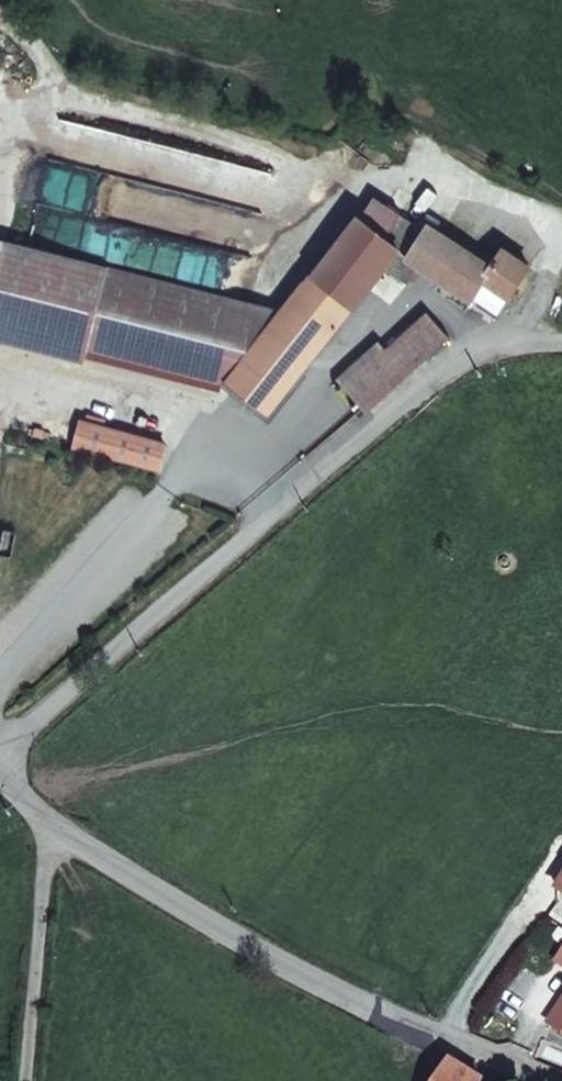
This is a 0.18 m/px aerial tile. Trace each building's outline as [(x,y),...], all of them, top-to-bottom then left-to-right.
[(362,221),(315,281),(355,310),(387,271),(408,286),(420,268),(499,320),(513,302),(511,299),(531,271),(505,252),(493,269),(432,229),(428,234),(402,218),(388,240),(362,221)] [(315,281),(281,318),(277,317),(237,300),(210,293),(0,237),(0,325),(216,383),(224,382),(266,416),(355,310),(315,281)] [(367,414),(451,339),(428,313),(386,350),(379,342),(337,380),(367,414)] [(561,1032),(561,1003),(549,1023),(561,1032)] [(451,1060),(447,1065),(437,1080),(484,1080),(451,1060)]
